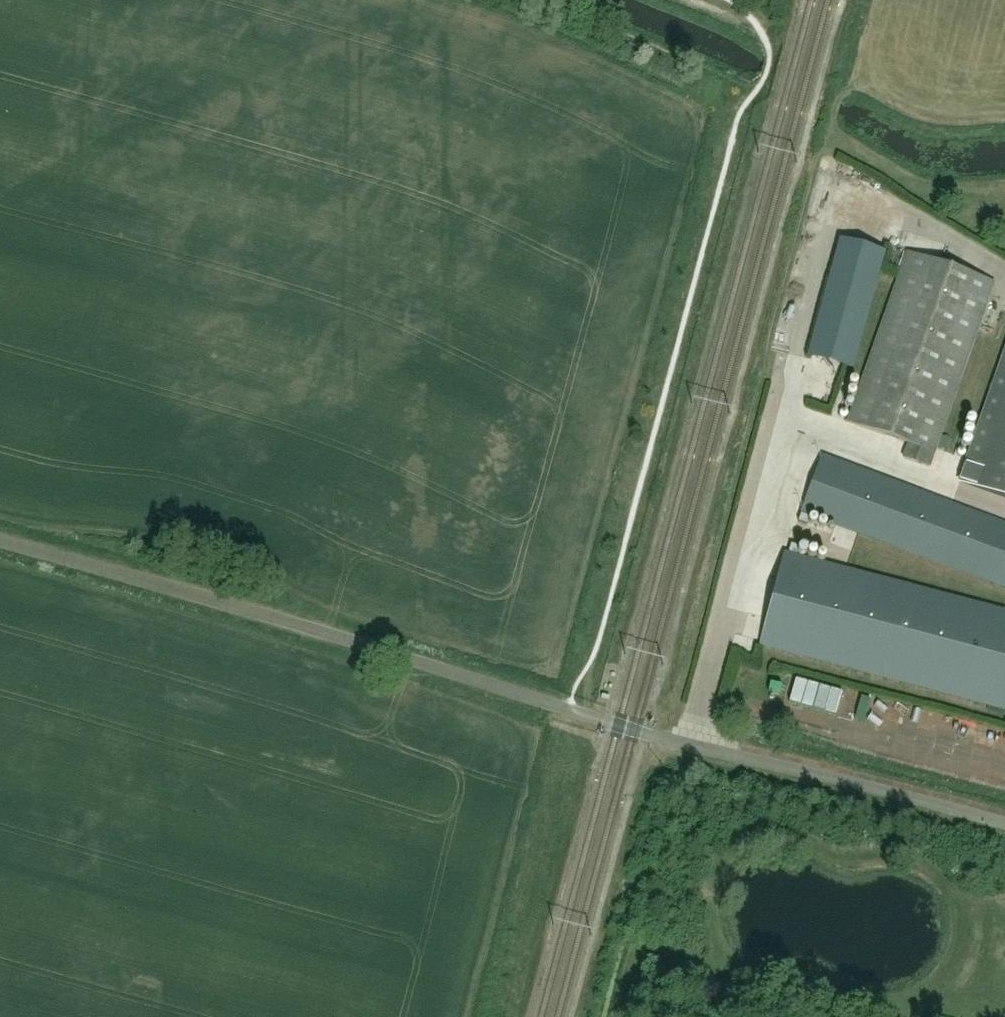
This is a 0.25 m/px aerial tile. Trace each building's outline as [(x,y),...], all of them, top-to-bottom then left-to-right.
[(884,252),(840,240),(808,356),(852,368),(884,252)] [(929,467),(994,283),(908,253),(849,423),(909,444),(904,458),(929,467)] [(960,482),(1004,498),(1004,354),(960,482)] [(802,510),(1004,586),(1004,524),(822,456),(802,510)] [(809,516),(801,513),(798,521),(806,524),(809,516)] [(798,554),(800,546),(792,544),(790,552),(798,554)] [(785,553),(761,644),(1004,709),(1004,611),(785,553)]
